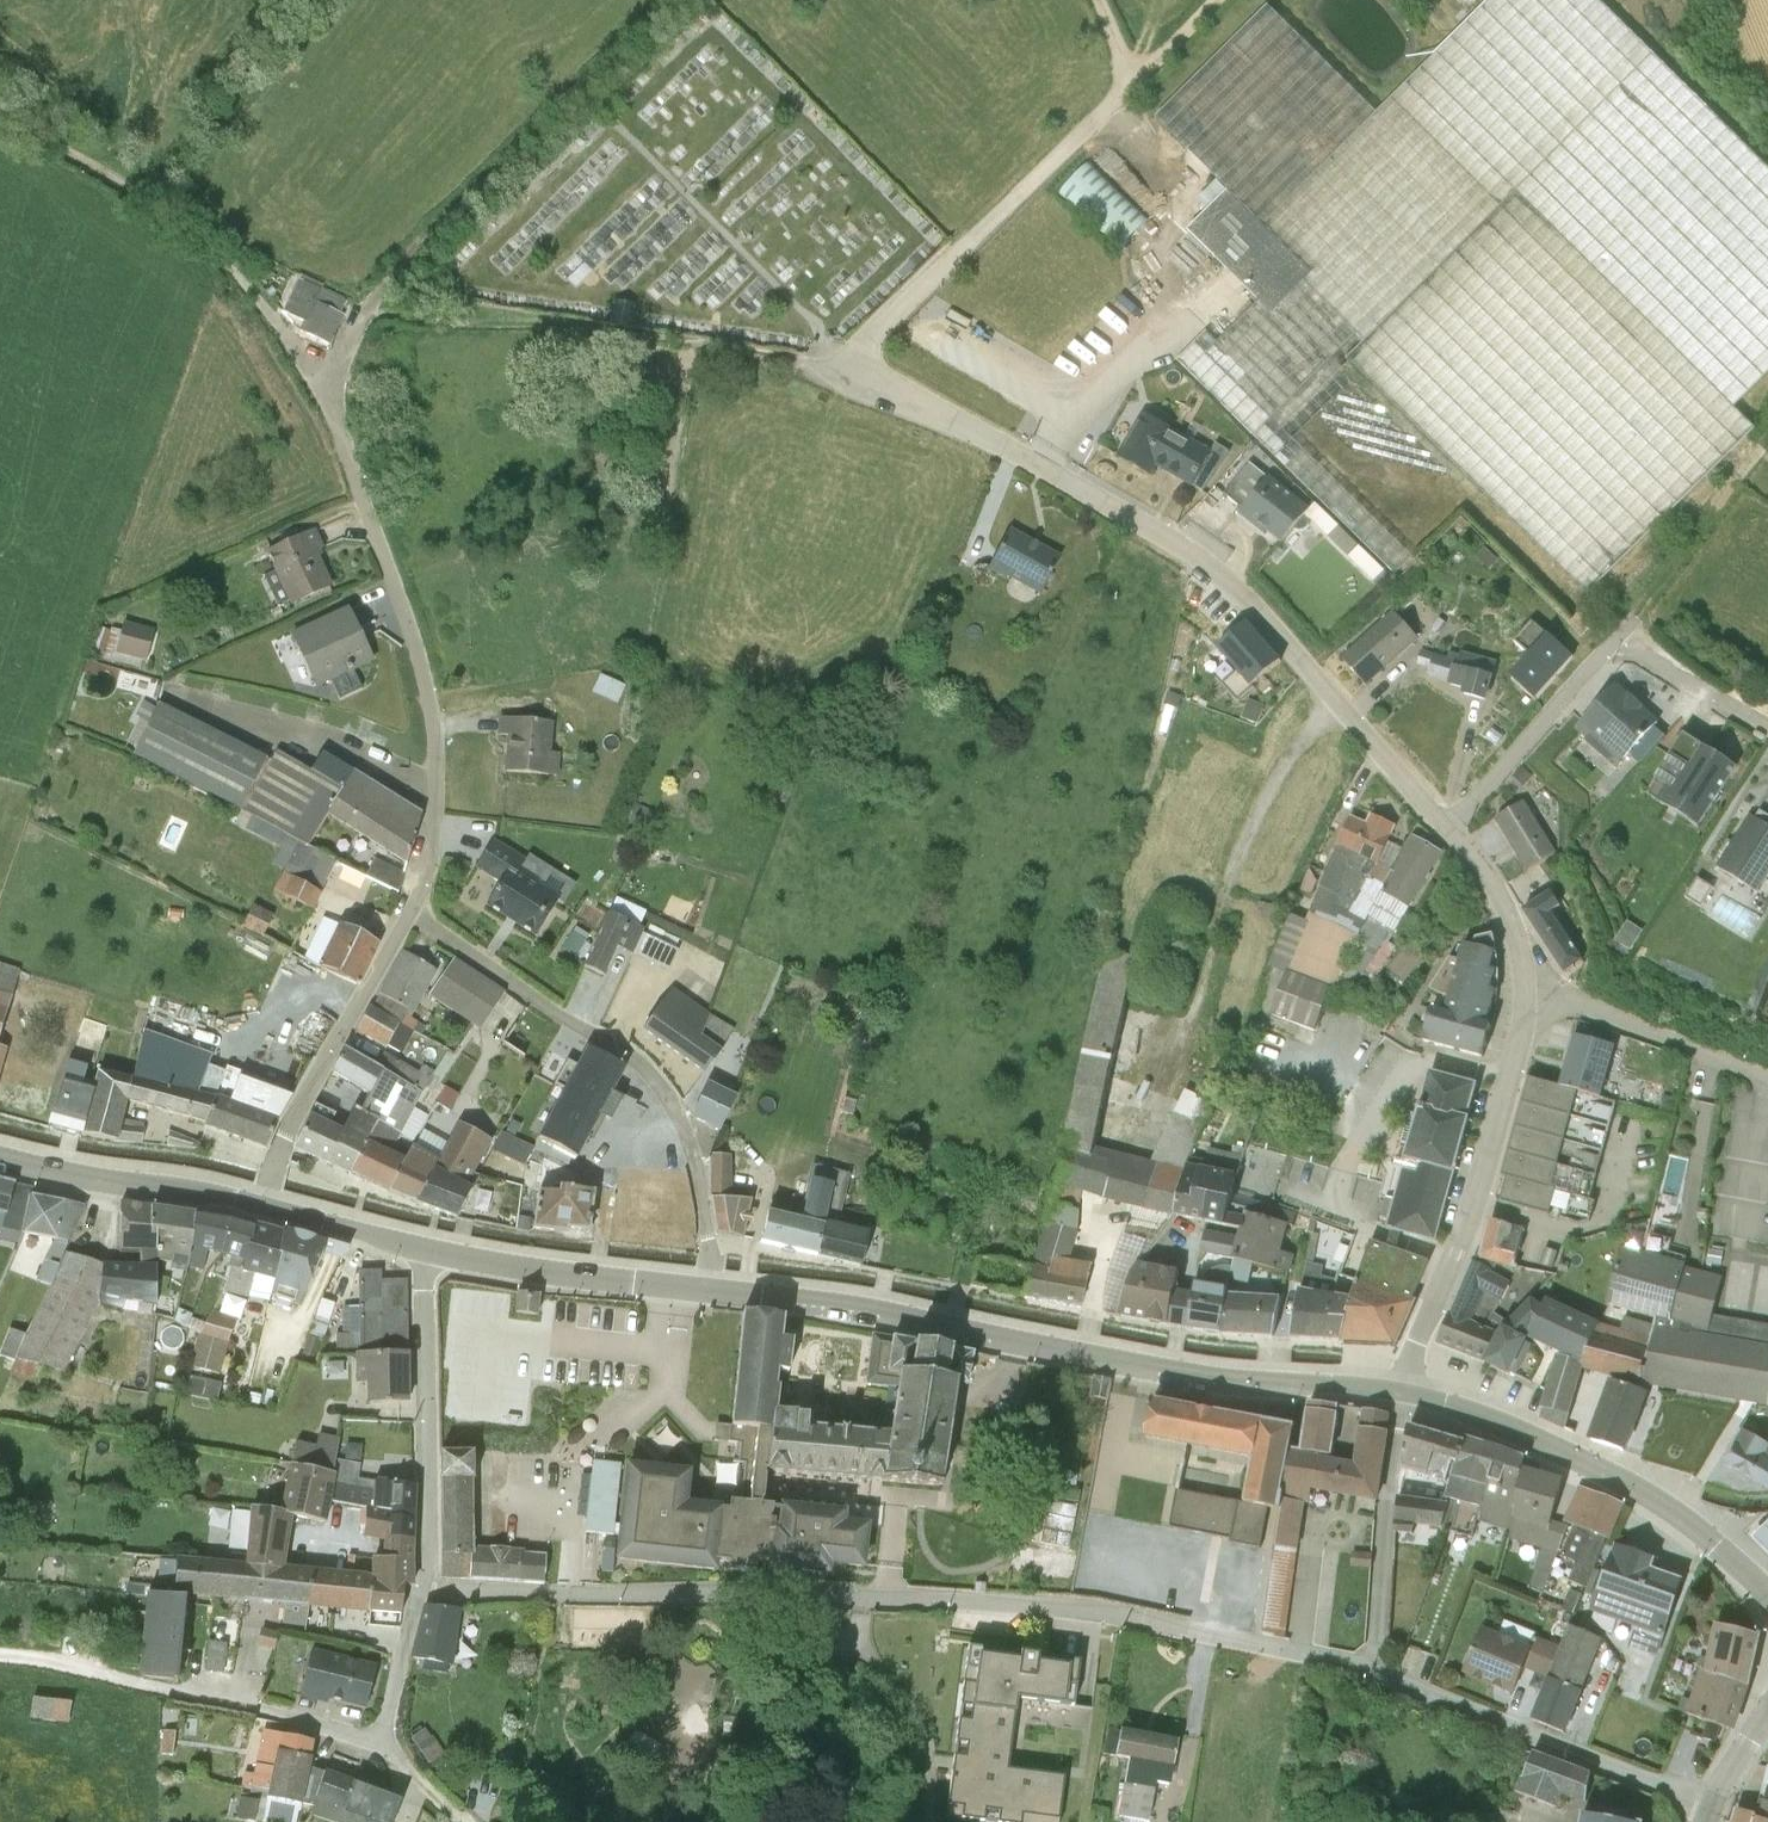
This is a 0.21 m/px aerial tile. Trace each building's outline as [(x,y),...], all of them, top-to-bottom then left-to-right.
[(1156,119),(1229,192),(1187,233),(1259,302),(1218,344),(1206,334),(1178,363),(1396,577),(1413,560),(1294,441),(1344,391),(1334,381),(1351,363),(1588,597),(1755,427),(1733,406),(1767,371),(1767,167),(1599,0),(1489,0),(1376,114),(1268,6),(1156,119)] [(1092,161),(1058,196),(1118,253),(1151,218),(1092,161)] [(282,309),(296,277),(288,274),(275,306),(282,309)] [(296,277),(282,309),(282,310),(304,320),(300,329),(323,340),(328,343),(342,314),(340,313),(345,301),(342,300),(343,298),(296,277)] [(612,303),(608,327),(629,329),(633,306),(612,303)] [(323,340),(300,329),(298,334),(321,345),(323,340)] [(1144,415),(1119,458),(1152,477),(1157,467),(1204,494),(1228,452),(1216,445),(1212,453),(1144,415)] [(1250,466),(1225,496),(1243,512),(1240,516),(1257,530),(1260,526),(1284,545),(1294,532),(1299,534),(1303,533),(1306,532),(1309,529),(1309,522),(1310,521),(1382,592),(1393,581),(1316,506),(1311,511),(1270,478),(1268,480),(1250,466)] [(274,572),(263,577),(276,608),(287,602),(289,605),(329,586),(319,564),(318,565),(314,558),(321,555),(318,550),(321,548),(313,531),(265,553),(274,572)] [(1008,532),(986,572),(1005,582),(1006,579),(1038,597),(1059,559),(1008,532)] [(1484,549),(1476,559),(1489,571),(1498,561),(1484,549)] [(1414,585),(1393,604),(1400,612),(1422,593),(1414,585)] [(354,630),(357,629),(348,609),(290,636),(314,689),(330,681),(332,680),(334,685),(351,677),(348,671),(351,670),(369,661),(354,630)] [(1393,612),(1342,660),(1366,686),(1417,638),(1393,612)] [(109,632),(101,658),(139,669),(141,661),(145,663),(154,630),(123,622),(120,634),(109,632)] [(1529,658),(1511,679),(1535,701),(1573,658),(1532,622),(1513,643),(1529,658)] [(1247,624),(1217,650),(1238,674),(1223,687),(1238,705),(1256,690),(1253,687),(1281,663),(1247,624)] [(1421,651),(1417,663),(1429,666),(1427,673),(1451,680),(1450,684),(1465,688),(1463,693),(1484,699),(1494,660),(1459,651),(1459,654),(1448,651),(1447,657),(1421,651)] [(332,680),(330,681),(338,699),(360,689),(351,670),(348,671),(351,677),(334,685),(332,680)] [(599,673),(591,691),(617,703),(625,685),(599,673)] [(1590,737),(1622,765),(1658,725),(1641,710),(1642,708),(1615,687),(1576,730),(1587,740),(1590,737)] [(137,719),(127,740),(137,745),(132,755),(251,817),(308,846),(326,815),(407,862),(421,814),(322,751),(311,771),(275,750),(270,761),(158,703),(156,708),(142,701),(134,717),(137,719)] [(1250,702),(1244,720),(1257,725),(1264,707),(1250,702)] [(500,716),(499,734),(509,735),(506,771),(558,775),(559,753),(550,752),(553,721),(500,716)] [(1590,737),(1587,740),(1584,743),(1617,771),(1622,765),(1590,737)] [(1696,772),(1672,756),(1656,781),(1658,783),(1649,798),(1700,831),(1728,784),(1714,776),(1723,761),(1709,752),(1696,772)] [(1523,801),(1495,818),(1527,871),(1555,854),(1523,801)] [(1740,835),(1733,845),(1728,842),(1717,862),(1721,865),(1718,871),(1758,896),(1767,880),(1767,818),(1761,814),(1756,822),(1745,839),(1740,835)] [(1359,936),(1403,849),(1387,841),(1393,827),(1371,816),(1367,825),(1351,818),(1306,921),(1290,915),(1268,969),(1285,975),(1330,991),(1335,993),(1359,936)] [(308,846),(251,817),(244,830),(280,848),(272,864),(282,869),(272,891),(313,911),(322,893),(320,892),(336,860),(308,846)] [(1359,936),(1335,993),(1348,997),(1359,973),(1376,980),(1396,946),(1387,942),(1439,852),(1411,836),(1403,849),(1359,936)] [(559,897),(539,884),(538,875),(521,865),(525,860),(492,839),(491,841),(476,864),(475,866),(477,867),(501,881),(487,902),(486,904),(487,905),(506,916),(509,913),(518,919),(516,922),(534,934),(536,935),(559,897)] [(374,858),(365,875),(398,892),(404,872),(374,858)] [(539,884),(559,897),(565,901),(576,884),(551,867),(539,884)] [(1698,880),(1685,900),(1701,910),(1714,890),(1698,880)] [(1550,891),(1522,909),(1564,972),(1581,961),(1551,912),(1559,906),(1550,891)] [(632,954),(642,931),(644,928),(639,926),(645,910),(615,897),(583,966),(603,976),(617,946),(632,954)] [(1261,901),(1257,914),(1278,920),(1282,907),(1261,901)] [(253,904),(241,927),(261,937),(273,915),(253,904)] [(319,965),(338,924),(322,917),(303,958),(319,965)] [(338,924),(319,965),(358,985),(378,941),(339,923),(338,924)] [(1629,924),(1617,944),(1632,953),(1644,934),(1629,924)] [(576,926),(562,948),(578,958),(587,944),(585,942),(590,935),(576,926)] [(642,931),(632,954),(669,970),(678,949),(642,931)] [(1431,1009),(1422,1041),(1471,1054),(1481,1057),(1493,1015),(1494,1011),(1495,1006),(1495,1001),(1496,997),(1497,990),(1497,985),(1497,979),(1497,970),(1497,966),(1497,961),(1496,958),(1496,953),(1495,949),(1494,943),(1494,941),(1492,934),(1492,933),(1476,937),(1473,946),(1463,943),(1458,960),(1450,957),(1430,990),(1442,996),(1446,997),(1442,1012),(1431,1009)] [(1174,1216),(1190,1155),(1214,1104),(1185,1090),(1151,1162),(1094,1147),(1135,957),(1104,950),(1064,1150),(1022,1297),(1079,1307),(1087,1264),(1068,1261),(1076,1230),(1077,1210),(1081,1193),(1104,1200),(1132,1207),(1174,1216)] [(372,1008),(412,1031),(420,1036),(425,1026),(410,1018),(437,970),(403,951),(379,994),(380,994),(372,1008)] [(454,957),(429,995),(479,1029),(504,991),(454,957)] [(18,971),(0,965),(0,1036),(18,971)] [(1330,991),(1285,975),(1271,1015),(1316,1031),(1330,991)] [(686,996),(692,1000),(703,985),(698,981),(696,980),(684,995),(686,996)] [(686,996),(684,995),(672,987),(642,1029),(673,1050),(687,1031),(703,1008),(692,1000),(686,996)] [(551,1033),(509,1006),(486,1042),(529,1069),(551,1033)] [(412,1031),(372,1008),(370,1007),(361,1021),(358,1028),(359,1029),(402,1053),(412,1031)] [(687,1031),(673,1050),(704,1072),(721,1050),(701,1036),(710,1013),(703,1008),(687,1031)] [(701,1036),(721,1050),(732,1028),(710,1013),(701,1036)] [(84,1018),(77,1035),(101,1043),(106,1026),(84,1018)] [(1559,1086),(1600,1097),(1614,1045),(1574,1034),(1559,1086)] [(603,1109),(624,1069),(623,1066),(587,1046),(537,1139),(576,1160),(603,1109)] [(426,1085),(434,1071),(422,1063),(418,1071),(384,1052),(376,1065),(344,1049),(332,1071),(369,1090),(381,1070),(421,1093),(426,1085)] [(131,1077),(183,1089),(190,1061),(149,1051),(148,1057),(136,1055),(131,1077)] [(434,1071),(426,1085),(432,1089),(453,1055),(446,1051),(434,1071)] [(80,1134),(95,1079),(84,1076),(86,1067),(65,1061),(47,1125),(51,1126),(77,1133),(80,1134)] [(209,1063),(201,1090),(214,1093),(221,1067),(209,1063)] [(214,1097),(205,1122),(204,1125),(266,1148),(270,1138),(277,1122),(294,1092),(225,1066),(214,1097)] [(95,1079),(80,1134),(115,1141),(141,1143),(144,1128),(120,1123),(126,1100),(205,1122),(214,1097),(183,1089),(131,1077),(97,1069),(95,1079)] [(624,1069),(603,1109),(642,1128),(655,1102),(637,1079),(624,1069)] [(361,1110),(378,1121),(400,1134),(413,1108),(421,1093),(381,1070),(369,1090),(361,1110)] [(1386,1197),(1380,1219),(1389,1221),(1387,1227),(1434,1240),(1467,1119),(1465,1119),(1474,1085),(1429,1072),(1418,1114),(1409,1111),(1400,1142),(1410,1145),(1395,1199),(1386,1197)] [(1520,1103),(1609,1128),(1616,1101),(1600,1097),(1559,1086),(1528,1077),(1520,1103)] [(707,1084),(691,1117),(719,1130),(736,1096),(707,1084)] [(445,1087),(437,1102),(449,1109),(458,1094),(445,1087)] [(326,1163),(343,1129),(330,1123),(334,1113),(315,1103),(294,1148),(326,1163)] [(1567,1142),(1602,1152),(1609,1128),(1520,1103),(1514,1128),(1567,1142)] [(343,1129),(326,1163),(349,1173),(378,1121),(361,1110),(354,1107),(343,1129)] [(413,1108),(400,1134),(414,1142),(427,1116),(413,1108)] [(378,1121),(349,1173),(387,1191),(405,1158),(389,1152),(400,1134),(378,1121)] [(405,1158),(387,1191),(416,1203),(434,1168),(466,1186),(473,1174),(492,1140),(457,1122),(446,1143),(423,1130),(405,1158)] [(1507,1152),(1596,1176),(1602,1152),(1567,1142),(1514,1128),(1507,1152)] [(168,1131),(167,1146),(184,1147),(195,1148),(196,1147),(198,1142),(168,1131)] [(1190,1155),(1174,1216),(1202,1222),(1209,1195),(1193,1192),(1200,1167),(1236,1176),(1241,1157),(1208,1148),(1205,1157),(1203,1160),(1190,1155)] [(1506,1178),(1589,1200),(1596,1176),(1507,1152),(1501,1176),(1506,1178)] [(730,1155),(709,1155),(710,1200),(716,1233),(742,1238),(751,1200),(732,1199),(730,1155)] [(1209,1195),(1202,1222),(1204,1222),(1239,1229),(1244,1230),(1248,1213),(1269,1219),(1272,1206),(1251,1200),(1249,1209),(1230,1204),(1236,1176),(1200,1167),(1193,1192),(1209,1195)] [(434,1168),(416,1203),(456,1217),(477,1176),(473,1174),(466,1186),(434,1168)] [(825,1212),(840,1216),(848,1176),(833,1173),(832,1184),(809,1179),(802,1209),(786,1205),(783,1216),(767,1212),(760,1242),(816,1255),(825,1212)] [(1589,1200),(1506,1178),(1499,1202),(1580,1224),(1589,1222),(1595,1202),(1589,1200)] [(18,1243),(21,1233),(31,1196),(32,1188),(0,1181),(0,1239),(18,1243)] [(539,1191),(534,1228),(554,1231),(556,1229),(557,1227),(580,1229),(584,1234),(591,1228),(588,1224),(592,1192),(558,1187),(557,1193),(539,1191)] [(31,1196),(21,1233),(54,1239),(44,1258),(35,1280),(49,1285),(64,1252),(84,1207),(31,1196)] [(140,1266),(156,1265),(158,1267),(157,1261),(171,1262),(170,1255),(189,1257),(190,1249),(194,1214),(120,1203),(118,1250),(140,1251),(140,1266)] [(1244,1230),(1239,1229),(1237,1234),(1232,1259),(1252,1264),(1285,1271),(1290,1272),(1294,1255),(1280,1251),(1287,1225),(1292,1226),(1296,1214),(1285,1210),(1282,1209),(1272,1206),(1269,1219),(1248,1213),(1244,1230)] [(1174,1216),(1132,1207),(1124,1227),(1107,1274),(1104,1295),(1103,1312),(1120,1315),(1131,1272),(1139,1264),(1174,1216)] [(825,1212),(816,1255),(817,1256),(860,1265),(867,1231),(854,1229),(856,1220),(840,1216),(825,1212)] [(194,1214),(190,1249),(207,1252),(217,1254),(220,1255),(230,1220),(194,1214)] [(230,1220),(220,1255),(229,1258),(227,1267),(229,1268),(241,1270),(252,1226),(230,1220)] [(1480,1257),(1512,1268),(1523,1228),(1490,1220),(1481,1253),(1480,1257)] [(1669,1321),(1683,1267),(1686,1257),(1667,1252),(1670,1239),(1647,1235),(1650,1222),(1627,1227),(1606,1303),(1654,1317),(1669,1321)] [(241,1270),(229,1268),(225,1283),(222,1292),(267,1301),(269,1296),(285,1233),(252,1224),(252,1226),(241,1270)] [(285,1233),(269,1296),(298,1305),(314,1273),(321,1252),(326,1240),(286,1228),(285,1233)] [(1232,1259),(1237,1234),(1205,1230),(1200,1253),(1232,1259)] [(1350,1296),(1340,1340),(1344,1340),(1365,1341),(1393,1342),(1412,1297),(1428,1261),(1412,1255),(1396,1249),(1370,1240),(1350,1296)] [(1544,1248),(1538,1265),(1552,1269),(1557,1252),(1544,1248)] [(190,1249),(189,1257),(203,1259),(206,1260),(207,1252),(190,1249)] [(27,1334),(15,1362),(9,1375),(35,1383),(39,1366),(63,1373),(98,1304),(122,1311),(150,1316),(152,1306),(156,1306),(156,1265),(140,1266),(134,1266),(121,1266),(102,1265),(64,1252),(49,1285),(27,1334)] [(1450,1313),(1499,1331),(1508,1319),(1494,1312),(1517,1270),(1512,1268),(1480,1257),(1474,1255),(1450,1313)] [(203,1259),(189,1257),(188,1267),(202,1269),(203,1259)] [(1231,1266),(1228,1279),(1249,1283),(1252,1264),(1232,1259),(1231,1266)] [(1323,1339),(1333,1293),(1336,1279),(1320,1275),(1323,1266),(1305,1262),(1291,1338),(1323,1339)] [(1131,1272),(1120,1315),(1170,1325),(1176,1289),(1179,1271),(1139,1264),(1131,1272)] [(1192,1291),(1186,1328),(1221,1333),(1227,1294),(1228,1279),(1231,1266),(1220,1266),(1211,1269),(1205,1272),(1204,1280),(1194,1279),(1192,1291)] [(1767,1348),(1767,1324),(1711,1315),(1722,1277),(1683,1267),(1669,1321),(1654,1317),(1653,1325),(1767,1348)] [(348,1333),(343,1334),(335,1334),(336,1353),(354,1353),(406,1352),(405,1307),(405,1282),(405,1281),(379,1281),(379,1272),(359,1272),(359,1306),(347,1307),(348,1333)] [(517,1292),(515,1313),(536,1316),(538,1295),(517,1292)] [(1333,1293),(1323,1339),(1340,1340),(1350,1296),(1333,1293)] [(1227,1294),(1221,1333),(1272,1336),(1275,1297),(1227,1294)] [(204,1324),(200,1331),(198,1335),(188,1367),(220,1374),(228,1343),(226,1343),(235,1319),(239,1320),(245,1301),(224,1295),(218,1313),(212,1310),(204,1324)] [(1499,1331),(1485,1362),(1508,1373),(1509,1371),(1514,1374),(1531,1340),(1557,1353),(1582,1363),(1594,1334),(1638,1346),(1647,1349),(1653,1325),(1622,1316),(1619,1328),(1598,1322),(1546,1297),(1542,1307),(1527,1295),(1508,1319),(1499,1331)] [(1365,1341),(1344,1340),(1344,1345),(1391,1347),(1396,1347),(1417,1300),(1412,1297),(1393,1342),(1365,1341)] [(320,1299),(309,1334),(323,1338),(334,1304),(320,1299)] [(200,1331),(204,1324),(191,1319),(192,1315),(177,1309),(173,1320),(174,1321),(200,1331)] [(892,1338),(885,1388),(895,1389),(887,1433),(807,1427),(807,1415),(796,1414),(796,1411),(776,1411),(778,1387),(775,1386),(777,1371),(789,1372),(791,1340),(780,1339),(782,1317),(752,1313),(742,1312),(728,1425),(716,1424),(714,1441),(736,1443),(735,1460),(734,1460),(733,1462),(738,1462),(735,1502),(728,1501),(728,1505),(688,1499),(690,1471),(627,1465),(617,1558),(714,1568),(715,1561),(731,1563),(731,1566),(752,1568),(753,1559),(770,1561),(769,1566),(827,1572),(828,1562),(862,1565),(866,1522),(845,1520),(846,1510),(779,1503),(778,1508),(772,1507),(772,1505),(761,1504),(761,1500),(763,1500),(765,1476),(763,1475),(764,1470),(767,1469),(766,1472),(939,1487),(939,1484),(943,1485),(943,1481),(939,1480),(942,1464),(945,1465),(946,1461),(942,1461),(944,1445),(948,1446),(949,1442),(945,1441),(947,1425),(951,1426),(952,1422),(948,1422),(950,1406),(954,1406),(954,1403),(951,1402),(953,1386),(957,1386),(957,1384),(965,1385),(972,1353),(892,1338)] [(1499,1331),(1450,1313),(1438,1341),(1439,1344),(1485,1362),(1499,1331)] [(1653,1325),(1647,1349),(1639,1383),(1745,1401),(1767,1405),(1767,1348),(1653,1325)] [(27,1334),(9,1328),(0,1351),(0,1356),(15,1362),(27,1334)] [(885,1388),(892,1338),(887,1337),(874,1334),(872,1334),(863,1386),(885,1388)] [(1582,1363),(1557,1353),(1546,1392),(1539,1415),(1561,1426),(1568,1415),(1582,1369),(1609,1377),(1590,1440),(1623,1450),(1642,1390),(1636,1389),(1639,1383),(1647,1349),(1638,1346),(1594,1334),(1582,1363)] [(406,1352),(354,1353),(354,1384),(365,1383),(366,1403),(407,1403),(406,1352)] [(187,1375),(183,1394),(217,1401),(221,1382),(187,1375)] [(1093,1376),(1089,1397),(1107,1400),(1110,1380),(1093,1376)] [(1280,1509),(1289,1447),(1293,1426),(1214,1412),(1199,1409),(1152,1400),(1151,1405),(1150,1404),(1145,1438),(1252,1459),(1244,1501),(1205,1494),(1176,1489),(1169,1527),(1229,1539),(1229,1542),(1260,1548),(1268,1507),(1280,1509)] [(1339,1405),(1323,1403),(1309,1401),(1303,1449),(1289,1447),(1280,1509),(1262,1634),(1283,1638),(1304,1503),(1309,1503),(1312,1488),(1376,1499),(1383,1452),(1386,1424),(1387,1414),(1386,1413),(1365,1409),(1339,1405)] [(1456,1462),(1462,1442),(1408,1426),(1401,1469),(1444,1482),(1451,1460),(1456,1462)] [(1726,1461),(1735,1466),(1734,1468),(1767,1488),(1767,1444),(1745,1431),(1734,1446),(1735,1446),(1726,1461)] [(290,1466),(334,1474),(338,1446),(339,1438),(318,1434),(315,1445),(296,1441),(290,1466)] [(1459,1501),(1451,1530),(1472,1537),(1477,1520),(1509,1529),(1515,1508),(1510,1507),(1525,1457),(1503,1449),(1464,1437),(1462,1442),(1456,1462),(1444,1497),(1459,1501)] [(334,1474),(330,1501),(365,1507),(390,1511),(389,1538),(412,1540),(414,1484),(358,1482),(361,1463),(352,1462),(353,1448),(338,1446),(334,1474)] [(474,1554),(474,1547),(472,1452),(439,1453),(441,1555),(474,1554)] [(1515,1508),(1509,1529),(1507,1538),(1540,1547),(1538,1555),(1554,1560),(1568,1525),(1551,1519),(1561,1484),(1558,1478),(1533,1471),(1535,1466),(1532,1460),(1525,1457),(1510,1507),(1515,1508)] [(616,1536),(624,1469),(595,1465),(587,1532),(616,1536)] [(283,1514),(292,1516),(326,1522),(330,1501),(334,1474),(290,1466),(279,1510),(283,1511),(283,1514)] [(1573,1524),(1560,1556),(1575,1562),(1567,1580),(1586,1588),(1589,1580),(1619,1503),(1579,1488),(1566,1521),(1573,1524)] [(1459,1501),(1444,1497),(1443,1501),(1397,1496),(1394,1532),(1413,1534),(1414,1524),(1442,1527),(1451,1530),(1459,1501)] [(249,1511),(246,1550),(245,1562),(276,1565),(285,1566),(292,1516),(283,1514),(283,1511),(279,1510),(250,1507),(249,1511)] [(390,1511),(365,1507),(362,1538),(382,1539),(389,1538),(390,1511)] [(246,1550),(249,1511),(231,1510),(227,1549),(246,1550)] [(1749,1531),(1767,1550),(1767,1513),(1749,1531)] [(1592,1612),(1589,1625),(1611,1633),(1616,1622),(1634,1628),(1628,1646),(1657,1657),(1666,1634),(1662,1633),(1681,1580),(1650,1569),(1653,1559),(1614,1545),(1590,1612),(1592,1612)] [(474,1554),(441,1555),(441,1560),(441,1576),(471,1578),(544,1583),(546,1554),(523,1553),(523,1549),(474,1547),(474,1554)] [(1350,1553),(1349,1565),(1371,1566),(1371,1554),(1350,1553)] [(244,1597),(245,1562),(177,1556),(174,1590),(214,1593),(244,1597)] [(370,1574),(370,1581),(404,1584),(411,1585),(411,1559),(381,1560),(371,1560),(370,1574)] [(245,1562),(244,1597),(308,1603),(311,1568),(309,1568),(285,1566),(276,1565),(245,1562)] [(311,1568),(308,1603),(335,1606),(368,1610),(370,1581),(370,1574),(351,1572),(318,1568),(311,1568)] [(370,1581),(368,1610),(401,1612),(404,1584),(370,1581)] [(1569,1589),(1561,1608),(1574,1613),(1582,1595),(1569,1589)] [(141,1660),(179,1664),(185,1596),(147,1592),(141,1660)] [(424,1611),(412,1656),(424,1659),(422,1668),(448,1672),(458,1610),(457,1608),(456,1608),(428,1605),(427,1605),(426,1605),(425,1607),(424,1611)] [(1528,1646),(1532,1635),(1534,1632),(1505,1621),(1499,1634),(1528,1646)] [(1059,1624),(1056,1640),(1082,1644),(1084,1629),(1059,1624)] [(1706,1672),(1748,1684),(1759,1635),(1717,1625),(1706,1672)] [(1528,1646),(1499,1634),(1482,1627),(1464,1671),(1513,1691),(1522,1668),(1548,1677),(1561,1644),(1532,1635),(1528,1646)] [(1561,1644),(1548,1677),(1532,1719),(1563,1733),(1603,1639),(1567,1627),(1561,1644)] [(262,1628),(258,1644),(273,1648),(278,1632),(262,1628)] [(945,1815),(995,1821),(1058,1821),(1063,1776),(1006,1770),(1016,1699),(1073,1705),(1079,1660),(967,1645),(945,1815)] [(311,1650),(300,1694),(319,1699),(320,1694),(366,1706),(376,1666),(311,1650)] [(1691,1699),(1686,1713),(1702,1720),(1707,1722),(1720,1726),(1729,1729),(1736,1715),(1742,1704),(1748,1684),(1706,1672),(1699,1670),(1691,1699)] [(1686,1713),(1691,1699),(1681,1696),(1677,1709),(1686,1713)] [(32,1698),(30,1717),(68,1722),(71,1702),(32,1698)] [(1720,1726),(1707,1722),(1702,1738),(1714,1741),(1720,1726)] [(425,1728),(411,1737),(428,1761),(444,1751),(425,1728)] [(163,1730),(161,1754),(172,1755),(175,1731),(163,1730)] [(1103,1754),(1113,1755),(1113,1757),(1127,1759),(1118,1817),(1124,1818),(1123,1821),(1141,1821),(1145,1821),(1147,1821),(1154,1783),(1167,1785),(1175,1742),(1107,1730),(1103,1754)] [(277,1750),(310,1757),(313,1740),(283,1733),(282,1735),(263,1731),(254,1774),(243,1772),(239,1787),(250,1789),(251,1786),(268,1789),(277,1750)] [(250,1789),(249,1795),(241,1793),(240,1797),(229,1795),(226,1818),(252,1821),(254,1821),(254,1820),(262,1821),(262,1820),(274,1821),(290,1821),(293,1803),(302,1804),(303,1801),(308,1772),(310,1757),(277,1750),(268,1789),(251,1786),(250,1789)] [(1520,1778),(1515,1792),(1557,1809),(1562,1796),(1585,1803),(1591,1774),(1532,1753),(1522,1778),(1520,1778)] [(1767,1766),(1759,1799),(1767,1802),(1767,1767),(1767,1766)] [(308,1772),(303,1801),(313,1805),(325,1771),(315,1768),(313,1773),(308,1772)] [(313,1805),(310,1813),(334,1821),(338,1821),(353,1780),(325,1769),(325,1771),(313,1805)] [(338,1821),(393,1821),(402,1799),(353,1780),(338,1821)] [(1759,1799),(1755,1816),(1736,1811),(1733,1821),(1767,1821),(1767,1802),(1759,1799)] [(1581,1821),(1627,1821),(1628,1815),(1600,1809),(1598,1817),(1582,1814),(1581,1821)]
